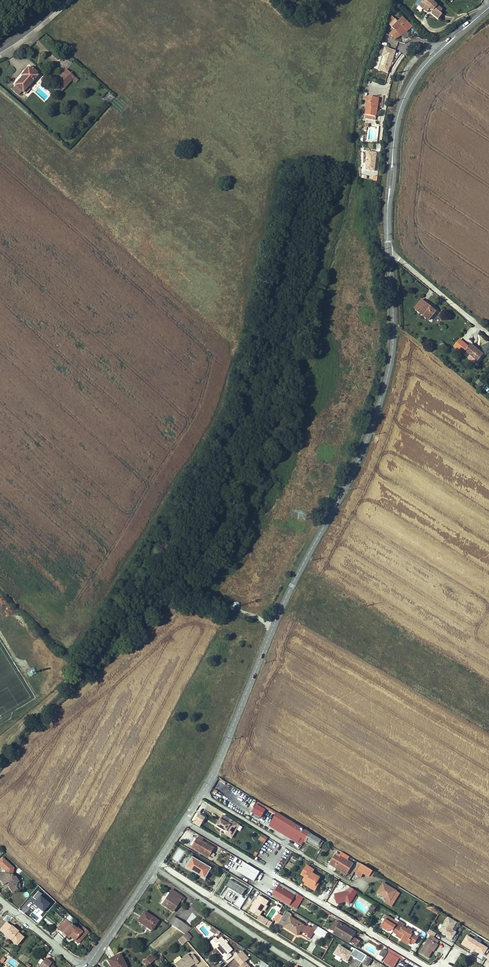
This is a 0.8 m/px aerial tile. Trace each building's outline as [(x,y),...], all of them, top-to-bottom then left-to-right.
[(434,1),(435,0),(434,0),(424,0),(420,5),(424,9),(427,12),(430,10),(431,9),(433,10),(432,12),(432,14),(439,19),(443,13),(441,11),(443,9),(438,4),(434,1)] [(413,26),(402,16),(397,20),(392,15),(387,20),(395,29),(389,33),(395,39),(404,33),(404,32),(406,30),(407,32),(408,32),(411,28),(413,26)] [(397,50),(384,46),(381,55),(382,56),(378,70),(389,74),(397,50)] [(27,87),(37,76),(28,69),(24,72),(25,73),(22,77),(15,85),(23,93),(24,91),(26,93),(29,89),(27,87)] [(76,79),(66,70),(63,73),(64,74),(60,79),(67,84),(71,79),(74,81),(76,79)] [(64,87),(58,81),(60,79),(59,78),(55,82),(63,89),(64,87)] [(67,84),(60,79),(58,81),(64,87),(67,84)] [(375,119),(377,108),(375,108),(376,98),(368,97),(365,118),(375,119)] [(369,143),(369,153),(377,154),(377,144),(369,143)] [(436,312),(421,300),(415,309),(429,320),(436,312)] [(483,355),(475,348),(470,344),(464,351),(470,355),(477,362),(483,355)] [(477,362),(470,355),(467,358),(475,364),(477,362)] [(262,818),(267,809),(256,803),(251,812),(262,818)] [(200,827),(206,817),(199,813),(193,822),(200,827)] [(302,845),(310,833),(277,813),(269,826),(302,845)] [(223,815),(217,825),(225,830),(231,833),(237,823),(223,815)] [(240,825),(237,823),(231,833),(225,830),(223,833),(232,838),(240,825)] [(305,840),(319,849),(321,846),(319,844),(321,842),(322,840),(310,833),(305,840)] [(204,838),(200,835),(197,840),(194,838),(190,845),(193,846),(192,847),(208,857),(214,848),(202,841),(204,838)] [(332,860),(349,870),(354,864),(340,855),(336,853),(332,860)] [(354,864),(355,861),(342,853),(340,855),(354,864)] [(195,869),(193,872),(205,879),(211,869),(192,857),(187,866),(193,869),(193,868),(195,869)] [(347,873),(349,870),(332,860),(330,864),(335,868),(336,866),(347,873)] [(245,864),(246,863),(243,861),(239,867),(239,866),(236,870),(254,881),(259,872),(245,864)] [(357,874),(363,865),(359,863),(354,872),(357,874)] [(370,875),(373,871),(363,865),(357,874),(356,875),(361,878),(364,873),(369,877),(370,875)] [(306,883),(314,888),(316,883),(320,878),(311,873),(314,870),(307,866),(301,875),(306,877),(304,879),(307,881),(306,883)] [(335,868),(347,874),(347,873),(336,866),(335,868)] [(18,882),(14,877),(11,876),(12,870),(5,868),(4,874),(0,877),(0,881),(3,885),(7,882),(8,884),(8,887),(12,893),(17,889),(16,887),(17,883),(18,882)] [(226,885),(242,895),(246,888),(230,879),(226,885)] [(316,883),(314,888),(306,883),(304,885),(314,891),(319,885),(316,883)] [(396,891),(383,883),(377,893),(386,899),(384,902),(391,906),(396,899),(392,897),(396,891)] [(303,897),(280,884),(274,895),(294,908),(299,900),(301,901),(303,897)] [(354,899),(358,892),(350,887),(345,894),(354,899)] [(182,898),(172,890),(169,894),(162,905),(172,912),(182,898)] [(162,905),(169,894),(168,893),(160,904),(162,905)] [(269,902),(260,896),(250,911),(259,917),(263,911),(263,910),(266,906),(269,902)] [(152,929),(151,930),(152,930),(158,921),(144,912),(138,921),(147,927),(147,926),(152,929)] [(284,926),(284,927),(296,934),(298,930),(300,931),(301,931),(304,932),(305,931),(307,927),(290,917),(292,915),(286,912),(279,923),(284,926)] [(270,927),(273,921),(260,916),(258,922),(270,927)] [(392,924),(395,920),(387,916),(385,919),(392,924)] [(451,940),(457,932),(452,929),(457,922),(447,916),(438,931),(451,940)] [(185,935),(186,934),(187,932),(191,929),(176,919),(171,926),(185,935)] [(402,935),(403,936),(403,937),(408,941),(410,939),(412,935),(410,934),(412,931),(408,929),(407,930),(403,927),(403,926),(398,923),(395,920),(392,924),(385,919),(381,926),(389,932),(391,928),(393,930),(393,931),(397,934),(396,936),(399,938),(401,936),(402,935)] [(58,928),(64,933),(71,925),(66,920),(58,928)] [(331,930),(334,932),(340,923),(336,921),(331,930)] [(353,937),(357,939),(359,935),(340,923),(334,932),(350,942),(353,937)] [(78,943),(89,932),(84,927),(81,931),(77,928),(76,929),(71,925),(64,933),(69,938),(70,936),(78,943)] [(4,935),(17,945),(23,937),(16,932),(17,931),(11,926),(4,935)] [(312,928),(309,934),(307,937),(310,939),(317,928),(314,926),(312,928)] [(315,933),(324,937),(327,931),(318,926),(315,933)] [(350,942),(334,932),(333,934),(349,943),(350,942)] [(408,941),(403,937),(401,940),(408,945),(411,941),(414,943),(417,938),(412,935),(410,939),(408,941)] [(483,956),(488,947),(466,935),(461,944),(483,956)] [(437,944),(439,940),(431,936),(420,954),(428,958),(433,951),(437,944)] [(214,943),(218,940),(215,937),(209,942),(215,948),(216,947),(214,945),(214,943)] [(214,945),(216,947),(224,957),(223,958),(225,960),(231,955),(229,953),(232,950),(221,937),(218,940),(214,943),(214,945)] [(446,957),(451,946),(441,942),(436,952),(446,957)] [(352,956),(362,963),(367,956),(356,949),(352,956)] [(383,962),(391,966),(394,966),(401,956),(391,950),(383,962)] [(245,962),(247,960),(240,953),(234,958),(241,965),(243,966),(249,966),(245,962)] [(120,954),(108,960),(111,966),(115,966),(126,966),(120,954)] [(195,963),(196,964),(199,962),(193,955),(191,957),(188,954),(175,965),(177,966),(190,966),(195,963)] [(143,962),(147,966),(154,961),(149,956),(143,962)] [(368,966),(372,959),(367,956),(362,963),(368,966)] [(51,963),(46,958),(39,966),(54,966),(52,966),(50,964),(51,963)]
